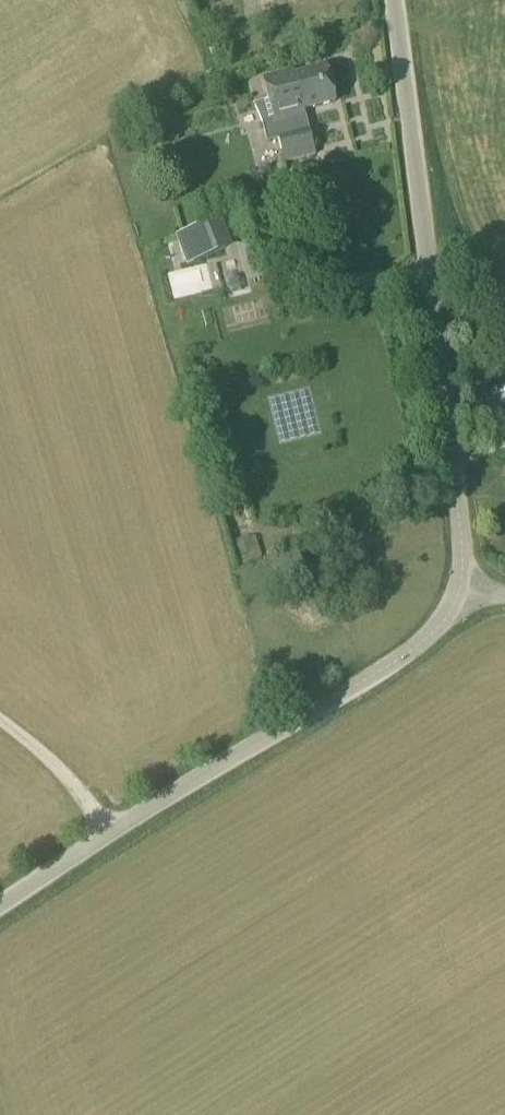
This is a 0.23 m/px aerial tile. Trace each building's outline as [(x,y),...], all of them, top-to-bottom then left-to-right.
[(335,102),(325,68),(294,76),(293,72),(262,80),(267,102),(257,105),(267,141),(278,139),(297,133),(293,119),(305,116),(304,111),(335,102)] [(297,133),(278,139),(282,155),(303,150),(305,159),(316,156),(305,116),(293,119),(297,133)] [(225,248),(215,221),(183,233),(193,260),(225,248)] [(241,223),(232,225),(241,256),(222,262),(231,291),(258,283),(241,223)] [(262,559),(255,538),(235,544),(242,566),(262,559)]
